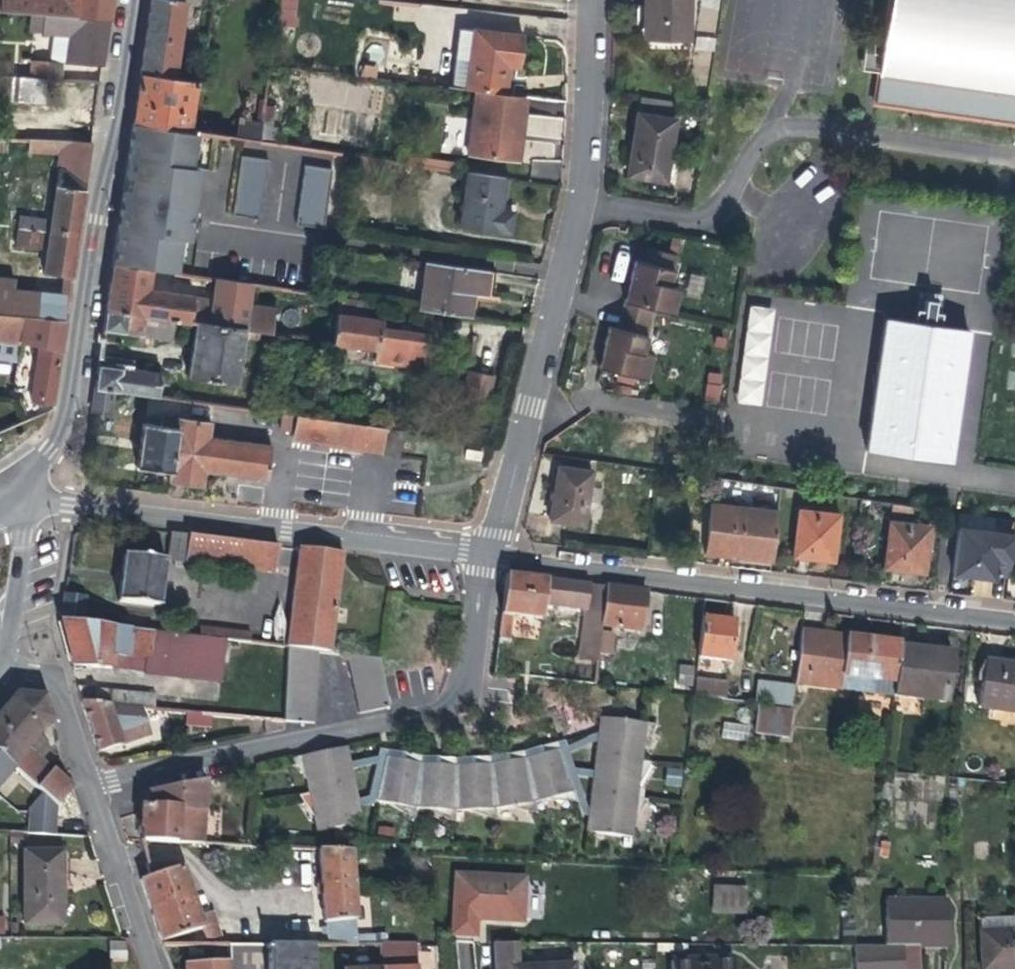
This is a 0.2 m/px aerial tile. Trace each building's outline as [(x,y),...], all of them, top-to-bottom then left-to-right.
[(0,13),(35,16),(77,18),(79,0),(1,0),(0,13)] [(111,0),(79,0),(77,18),(35,16),(34,33),(61,35),(59,64),(61,64),(79,68),(101,70),(111,0)] [(184,0),(168,0),(168,1),(164,0),(151,0),(148,21),(140,76),(172,81),(184,0)] [(688,43),(689,0),(646,0),(645,15),(644,41),(688,43)] [(874,104),(1014,124),(1014,0),(889,0),(874,104)] [(458,27),(450,88),(465,90),(473,29),(458,27)] [(473,29),(465,90),(474,91),(505,95),(507,79),(508,69),(519,70),(523,35),(473,29)] [(61,80),(61,64),(59,64),(27,62),(26,78),(61,80)] [(194,84),(172,81),(140,76),(137,93),(132,123),(188,131),(194,84)] [(14,78),(0,77),(0,90),(14,92),(15,78),(14,78)] [(519,114),(521,97),(505,95),(474,91),(465,157),(512,164),(516,135),(520,136),(521,130),(523,114),(519,114)] [(678,104),(652,100),(645,99),(642,113),(637,113),(635,130),(627,178),(665,186),(678,104)] [(237,119),(234,138),(260,142),(263,123),(237,119)] [(123,188),(111,266),(152,272),(173,275),(178,240),(186,241),(187,230),(190,212),(197,170),(187,168),(192,132),(188,131),(132,123),(127,163),(123,188)] [(42,274),(61,277),(71,278),(90,144),(29,141),(28,154),(59,156),(42,274)] [(229,216),(258,220),(266,160),(238,156),(235,174),(229,216)] [(319,228),(328,170),(302,166),(294,224),(319,228)] [(502,201),(505,179),(467,173),(458,228),(508,236),(511,213),(501,212),(502,201)] [(195,213),(190,212),(187,230),(192,231),(192,228),(195,225),(197,218),(194,215),(195,213)] [(15,247),(38,250),(43,220),(19,217),(15,247)] [(648,381),(653,357),(643,355),(654,311),(673,315),(678,292),(669,289),(676,259),(647,251),(643,266),(635,264),(630,283),(617,331),(610,329),(604,353),(600,370),(648,381)] [(488,273),(425,263),(419,310),(470,318),(473,296),(485,298),(486,291),(488,273)] [(151,282),(152,272),(111,266),(110,276),(109,283),(149,290),(151,282)] [(686,292),(699,298),(707,279),(694,273),(686,292)] [(61,277),(59,293),(68,293),(71,278),(61,277)] [(0,279),(0,316),(21,318),(36,320),(40,292),(14,290),(14,280),(0,279)] [(211,290),(210,298),(250,304),(252,287),(212,281),(211,290)] [(210,298),(149,290),(109,283),(107,294),(104,314),(174,324),(190,326),(190,322),(197,323),(244,330),(271,333),(274,310),(250,306),(250,304),(210,298)] [(40,292),(36,320),(64,322),(68,293),(59,293),(40,292)] [(332,345),(377,352),(379,332),(379,327),(380,321),(365,318),(367,303),(339,299),(332,345)] [(746,306),(741,403),(766,405),(771,308),(746,306)] [(171,342),(174,324),(104,314),(102,332),(130,336),(129,345),(144,347),(146,339),(171,342)] [(21,318),(0,316),(0,359),(15,361),(18,344),(19,332),(21,318)] [(19,401),(28,422),(51,412),(64,322),(36,320),(21,318),(19,332),(18,344),(38,349),(29,402),(26,402),(19,401)] [(967,331),(884,319),(881,345),(867,451),(949,462),(967,331)] [(236,386),(244,330),(197,323),(191,358),(188,379),(236,386)] [(379,332),(426,339),(426,334),(379,327),(379,332)] [(426,339),(379,332),(377,352),(376,361),(422,367),(426,339)] [(38,349),(18,344),(15,361),(11,392),(27,394),(26,402),(29,402),(38,349)] [(161,375),(97,365),(93,392),(113,395),(157,400),(161,375)] [(468,371),(463,404),(490,407),(495,374),(468,371)] [(718,401),(723,374),(709,372),(704,399),(718,401)] [(110,416),(113,395),(93,392),(90,413),(110,416)] [(381,457),(398,459),(402,431),(274,415),(272,432),(291,435),(291,440),(381,454),(381,457)] [(271,446),(209,438),(211,424),(176,419),(175,429),(142,424),(136,469),(169,473),(168,483),(203,489),(205,474),(266,482),(271,446)] [(482,450),(466,450),(466,461),(482,461),(482,450)] [(583,527),(587,503),(590,487),(592,473),(559,467),(550,521),(567,524),(583,527)] [(710,504),(706,540),(720,542),(719,556),(772,563),(781,488),(765,486),(762,511),(710,504)] [(602,489),(590,487),(587,503),(600,505),(602,489)] [(912,507),(893,504),(891,514),(911,518),(912,507)] [(808,559),(833,562),(839,516),(800,511),(794,557),(808,559)] [(901,571),(923,574),(929,527),(890,523),(884,569),(901,571)] [(1010,576),(1014,537),(960,529),(953,574),(974,576),(975,571),(995,574),(1010,576)] [(185,562),(186,558),(189,535),(171,532),(168,560),(185,562)] [(275,571),(278,546),(189,535),(186,558),(275,571)] [(713,555),(719,556),(720,542),(706,540),(704,554),(713,555)] [(288,647),(290,648),(322,652),(332,653),(344,554),(299,549),(288,647)] [(160,608),(166,561),(125,556),(119,602),(160,608)] [(541,620),(544,598),(546,579),(528,577),(507,574),(502,615),(541,620)] [(553,599),(556,580),(546,579),(544,598),(553,599)] [(597,662),(605,586),(589,584),(580,660),(597,662)] [(647,603),(648,591),(608,586),(603,628),(643,633),(647,603)] [(65,595),(62,621),(83,623),(85,598),(65,595)] [(703,618),(698,658),(731,662),(734,638),(736,623),(703,618)] [(203,637),(83,623),(62,621),(73,667),(112,670),(114,657),(133,659),(133,666),(141,667),(142,659),(150,660),(148,673),(222,682),(227,640),(203,637)] [(227,640),(251,643),(252,634),(204,628),(203,637),(227,640)] [(796,685),(894,697),(900,652),(901,644),(821,634),(801,632),(796,685)] [(322,652),(290,648),(282,718),(314,721),(322,652)] [(922,655),(900,652),(894,697),(946,703),(952,661),(922,657),(922,655)] [(388,708),(378,658),(348,655),(359,714),(388,708)] [(1008,665),(988,662),(982,707),(1014,712),(1014,667),(1008,665)] [(695,693),(727,695),(728,679),(696,676),(695,693)] [(755,703),(793,708),(796,687),(758,683),(755,703)] [(79,687),(82,701),(143,706),(153,707),(155,693),(79,687)] [(73,788),(69,774),(65,779),(29,747),(51,720),(44,697),(19,694),(0,716),(0,755),(16,769),(43,793),(58,806),(73,788)] [(151,737),(143,706),(82,701),(100,754),(151,737)] [(790,738),(793,712),(758,708),(755,734),(790,738)] [(210,726),(210,712),(186,711),(185,725),(210,726)] [(640,748),(643,723),(598,717),(595,746),(639,751),(640,748)] [(747,741),(750,725),(724,721),(721,737),(747,741)] [(654,724),(643,723),(640,748),(654,724)] [(572,758),(592,760),(594,739),(574,737),(572,758)] [(595,746),(594,755),(638,760),(639,751),(595,746)] [(329,789),(352,785),(346,748),(331,751),(329,789)] [(523,758),(536,803),(549,800),(572,794),(559,749),(523,758)] [(331,751),(301,755),(306,782),(308,793),(329,789),(331,751)] [(0,755),(0,787),(16,769),(0,755)] [(306,782),(301,755),(291,757),(306,782)] [(589,793),(634,798),(636,787),(638,760),(594,755),(589,793)] [(391,804),(418,808),(419,765),(384,758),(376,802),(391,804)] [(536,803),(523,758),(490,764),(499,810),(513,807),(536,803)] [(650,762),(638,760),(636,787),(650,762)] [(490,764),(454,766),(457,811),(471,811),(499,810),(490,764)] [(454,766),(419,765),(418,808),(432,809),(457,811),(454,766)] [(667,767),(665,785),(681,787),(682,769),(667,767)] [(144,840),(189,843),(192,785),(149,794),(148,806),(143,806),(141,829),(145,829),(144,840)] [(359,823),(352,785),(329,789),(328,828),(359,823)] [(328,828),(329,789),(308,793),(312,817),(315,830),(328,828)] [(27,832),(55,834),(58,806),(43,793),(29,808),(27,832)] [(312,817),(308,793),(298,795),(312,817)] [(631,824),(634,798),(589,793),(585,831),(630,836),(631,824)] [(575,805),(572,794),(549,800),(575,805)] [(645,800),(634,798),(631,824),(645,800)] [(539,815),(536,803),(513,807),(539,815)] [(418,821),(418,808),(391,804),(418,821)] [(458,825),(457,811),(432,809),(458,825)] [(501,823),(499,810),(471,811),(501,823)] [(356,929),(351,852),(327,850),(319,850),(325,924),(330,924),(331,930),(356,929)] [(26,924),(63,924),(62,852),(25,852),(26,924)] [(209,946),(224,946),(212,914),(201,917),(184,866),(176,868),(174,862),(148,863),(152,876),(142,880),(163,941),(203,929),(209,946)] [(453,875),(450,938),(479,940),(479,933),(480,923),(523,926),(526,878),(453,875)] [(745,915),(746,887),(712,886),(710,913),(745,915)] [(947,946),(947,901),(888,899),(887,945),(929,946),(947,946)] [(1012,931),(1012,917),(979,919),(981,968),(1002,968),(1013,968),(1014,968),(1014,931),(1012,931)] [(493,943),(494,968),(576,968),(575,966),(513,968),(512,944),(493,943)] [(232,964),(232,968),(313,968),(313,946),(231,946),(232,964)] [(383,968),(418,968),(417,946),(381,946),(383,968)] [(904,947),(860,947),(855,947),(856,968),(905,968),(904,947)] [(920,947),(904,947),(905,968),(921,968),(920,947)] [(672,963),(672,968),(733,968),(733,960),(672,963)]
